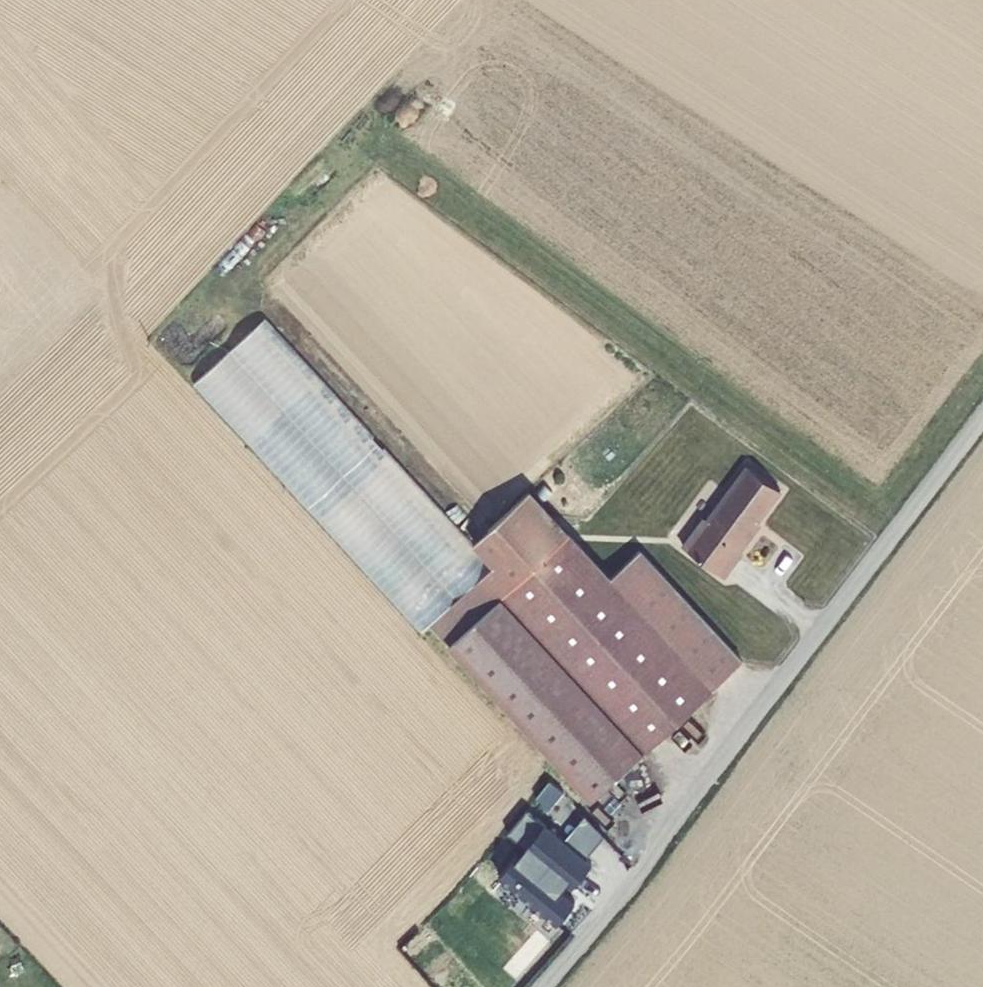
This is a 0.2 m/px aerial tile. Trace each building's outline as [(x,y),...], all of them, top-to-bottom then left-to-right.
[(731,539),(774,480),(741,457),(701,511),(695,512),(677,537),(718,568),(737,543),(731,539)] [(482,551),(501,572),(556,520),(516,478),(461,529),(482,551)] [(438,632),(582,785),(701,673),(597,564),(556,520),(501,572),(438,632)] [(627,536),(597,564),(701,673),(730,645),(627,536)] [(418,611),(438,632),(501,572),(482,551),(418,611)] [(497,875),(560,919),(578,893),(569,886),(609,830),(583,812),(567,834),(527,806),(511,828),(524,837),(497,875)]
